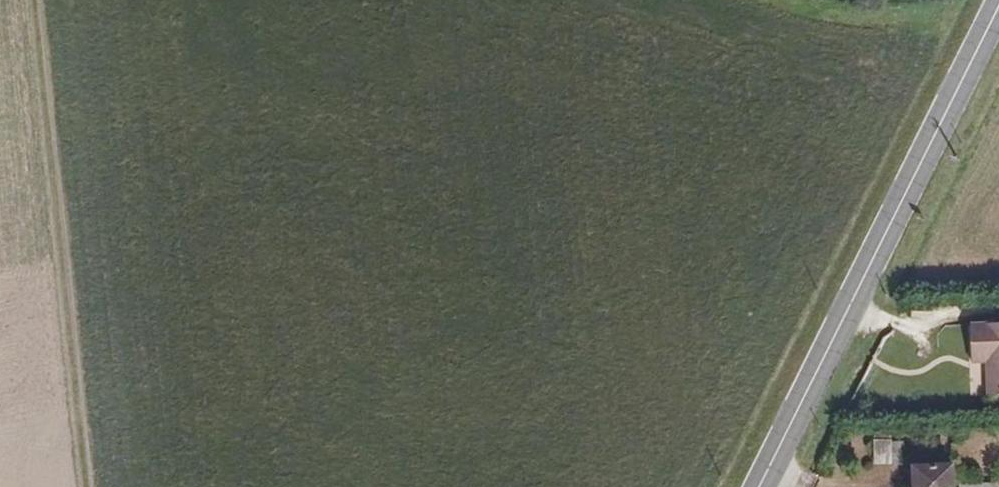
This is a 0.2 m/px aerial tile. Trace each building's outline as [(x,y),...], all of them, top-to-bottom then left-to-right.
[(961,329),(964,364),(977,364),(980,398),(998,397),(998,325),(961,329)] [(907,460),(908,486),(955,486),(954,457),(907,460)]
